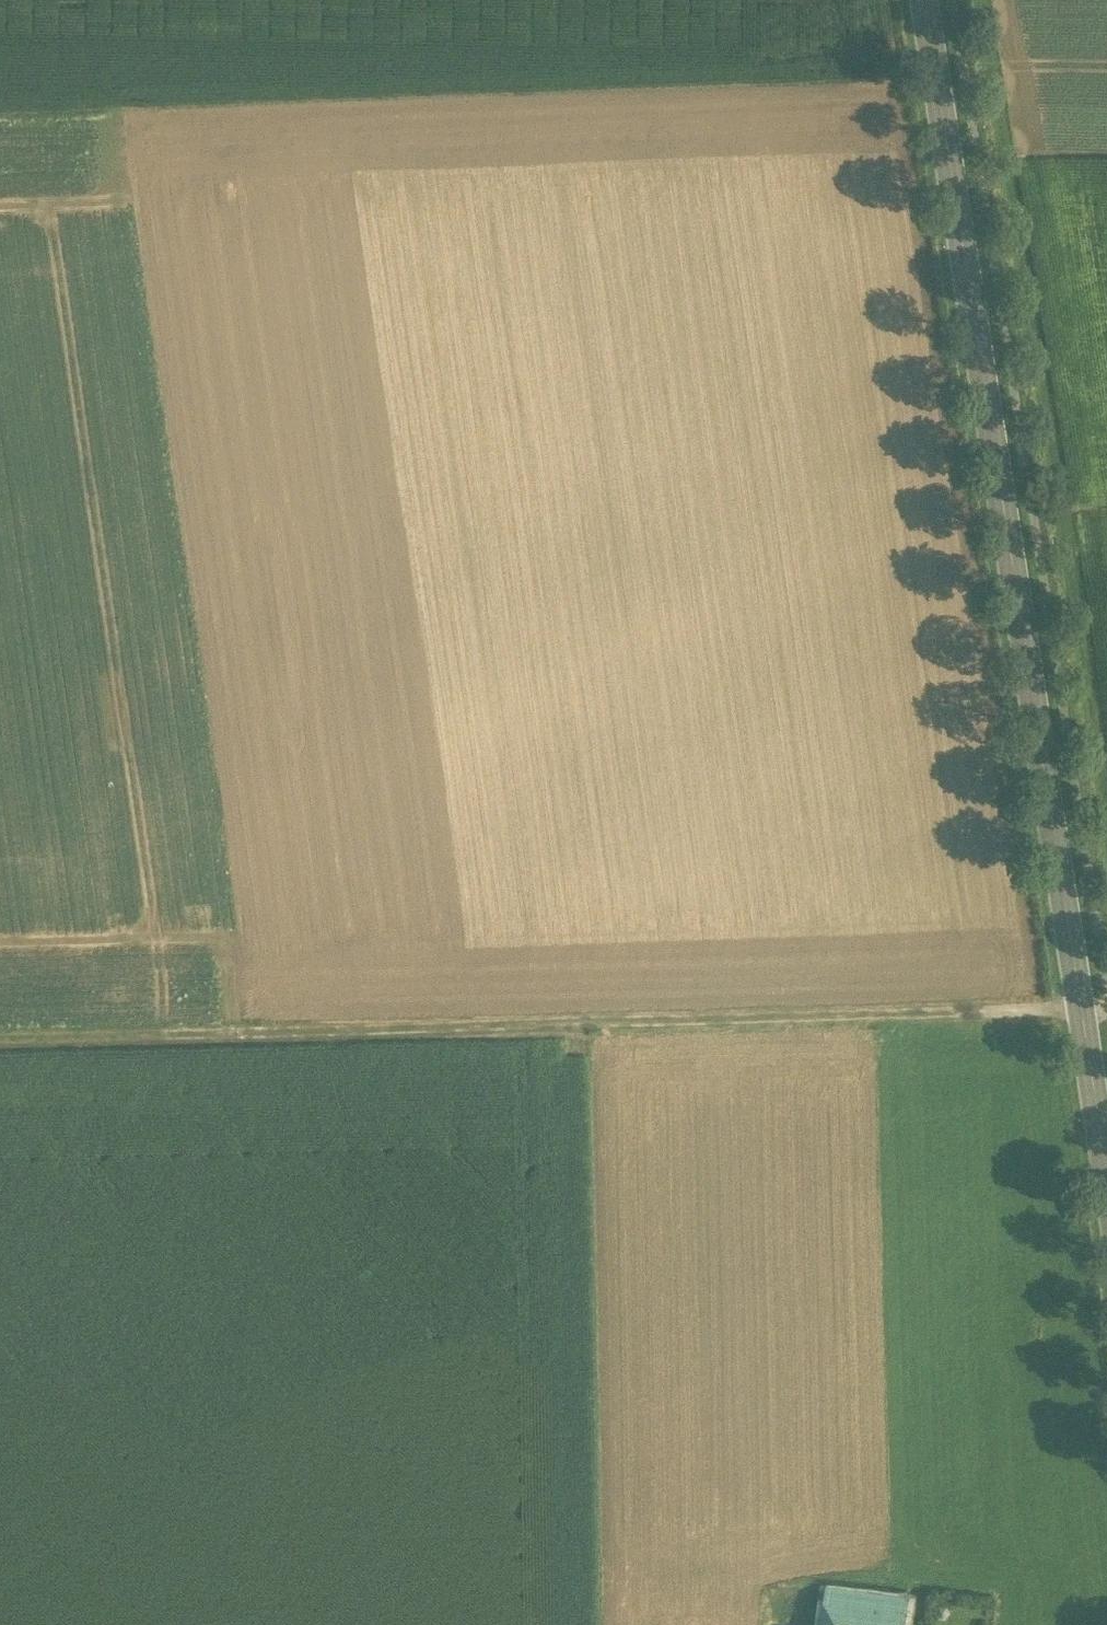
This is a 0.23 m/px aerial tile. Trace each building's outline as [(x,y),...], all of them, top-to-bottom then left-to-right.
[(829,1586),(824,1624),(906,1624),(910,1596),(829,1586)]
